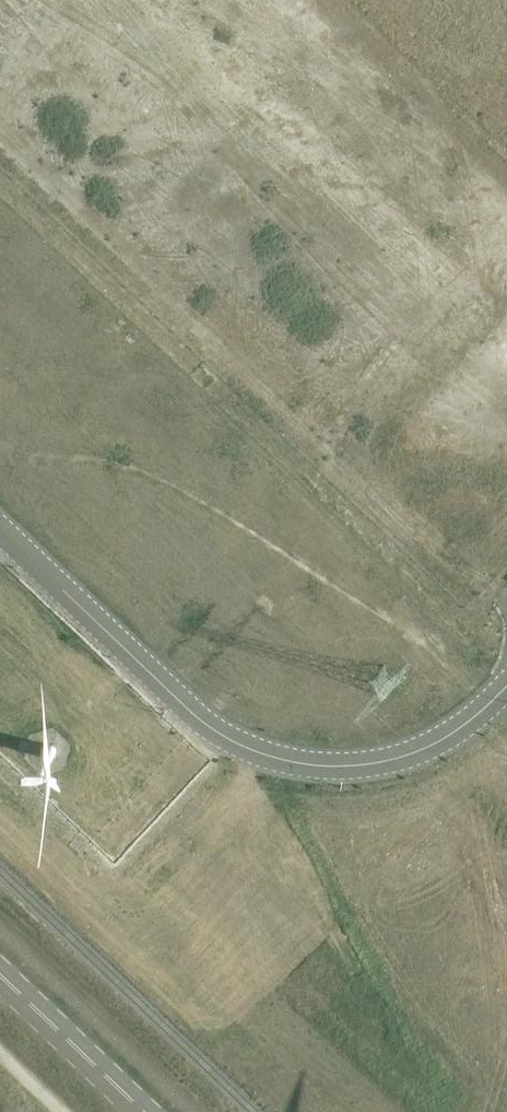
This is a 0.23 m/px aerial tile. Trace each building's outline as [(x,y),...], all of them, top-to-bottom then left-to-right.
[(41,748),(40,750),(40,753),(41,755),(42,757),(44,758),(47,759),(49,759),(52,758),(54,757),(55,755),(56,753),(56,750),(56,748),(55,746),(53,744),(51,743),(48,743),(46,743),(44,744),(42,746),(41,748)]
